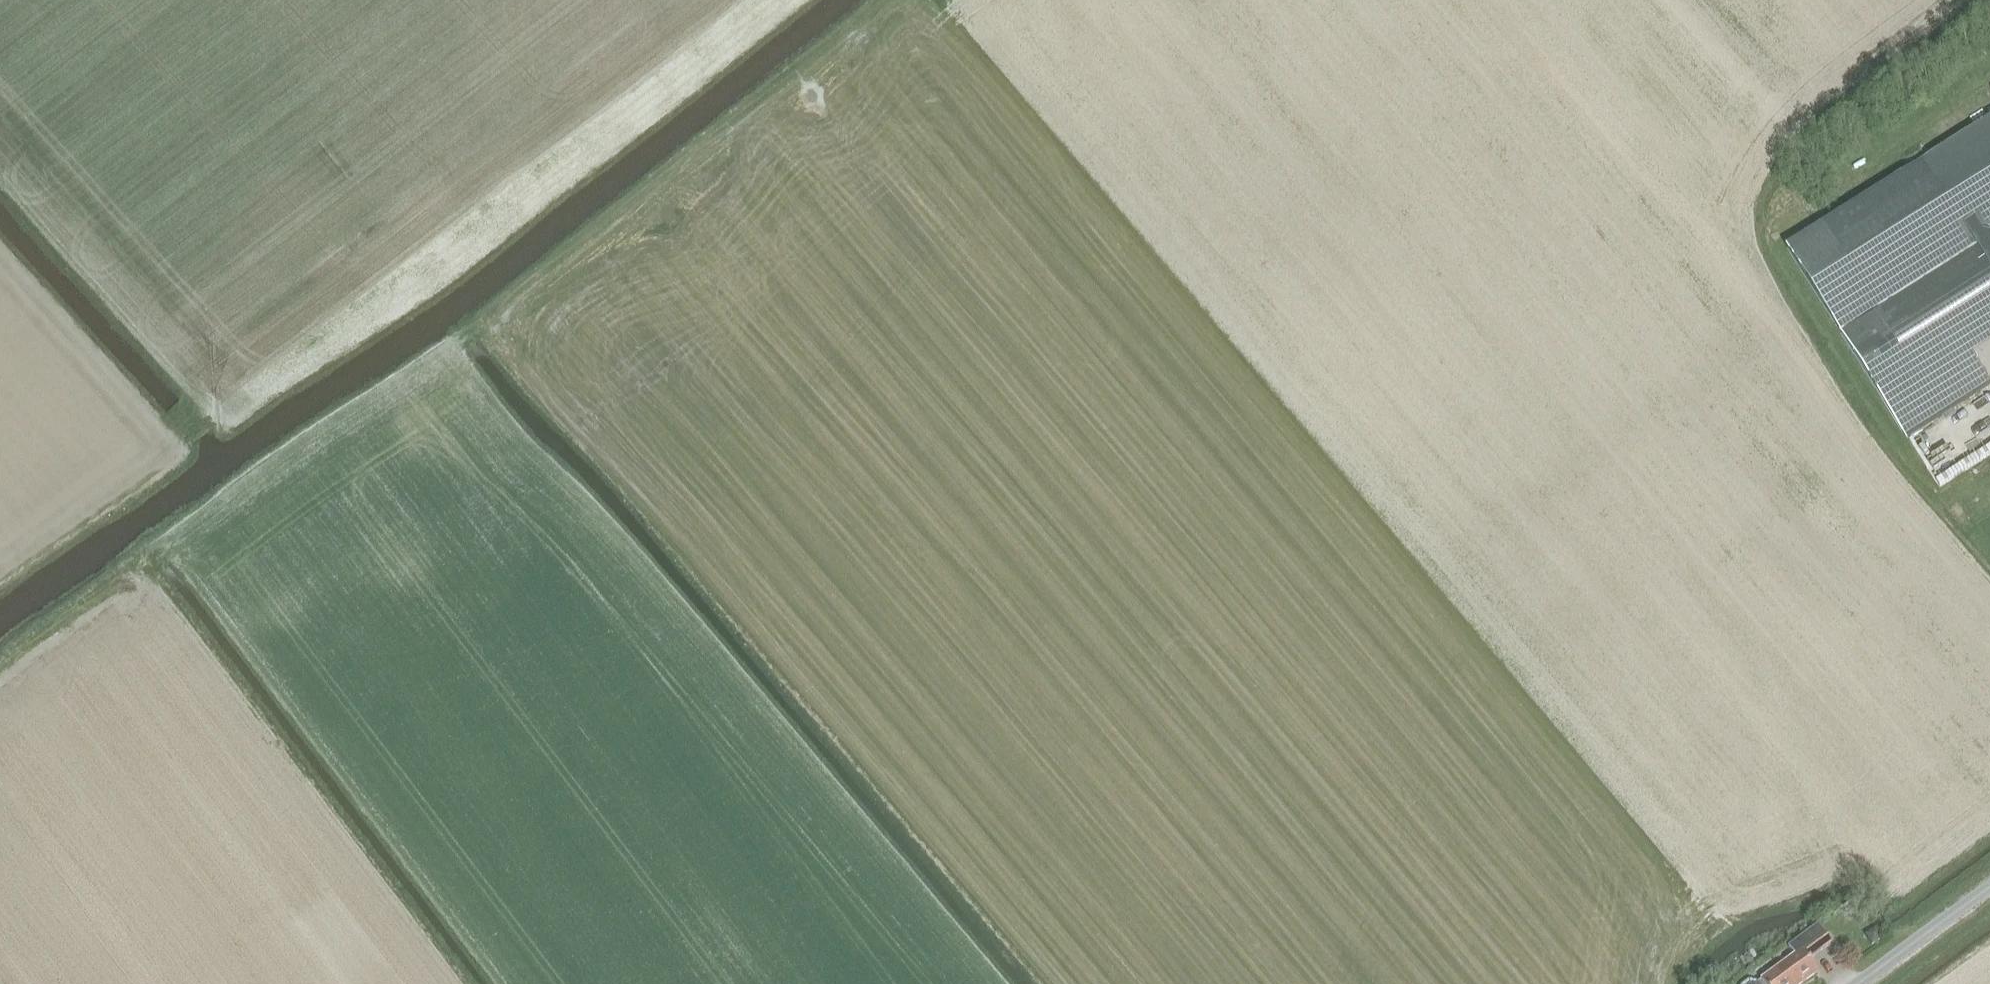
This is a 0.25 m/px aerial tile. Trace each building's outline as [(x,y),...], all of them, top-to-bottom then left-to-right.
[(1989,342),(1989,120),(1787,247),(1902,430),(1987,377),(1972,353),(1989,342)] [(1825,947),(1831,943),(1818,924),(1788,946),(1794,955),(1757,982),(1749,981),(1744,983),(1800,983),(1817,971),(1808,959),(1825,947)] [(1882,939),(1875,928),(1864,935),(1871,945),(1882,939)]
